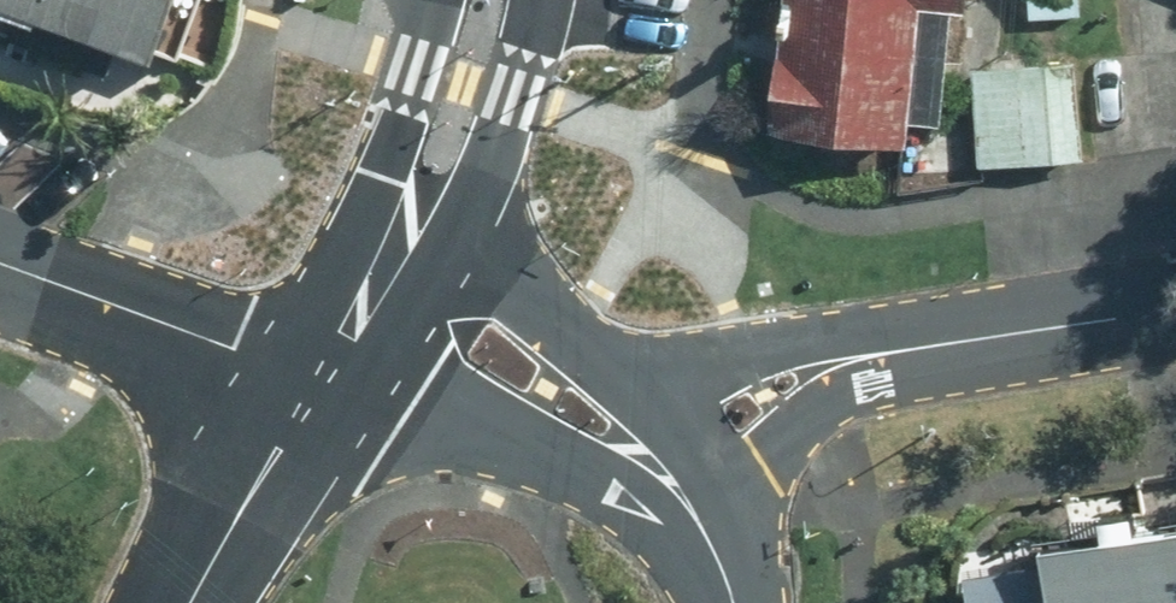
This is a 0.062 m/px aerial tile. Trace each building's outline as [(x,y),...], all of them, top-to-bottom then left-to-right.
[(162,66),(183,0),(0,0),(0,13),(162,66)] [(775,144),(915,155),(918,124),(947,126),(956,16),(969,17),(971,0),(787,0),(775,144)] [(1079,73),(979,75),(980,169),(1081,167),(1079,73)] [(1103,552),(1042,552),(1042,569),(980,569),(980,602),(1175,602),(1175,536),(1144,536),(1144,521),(1103,521),(1103,552)]
